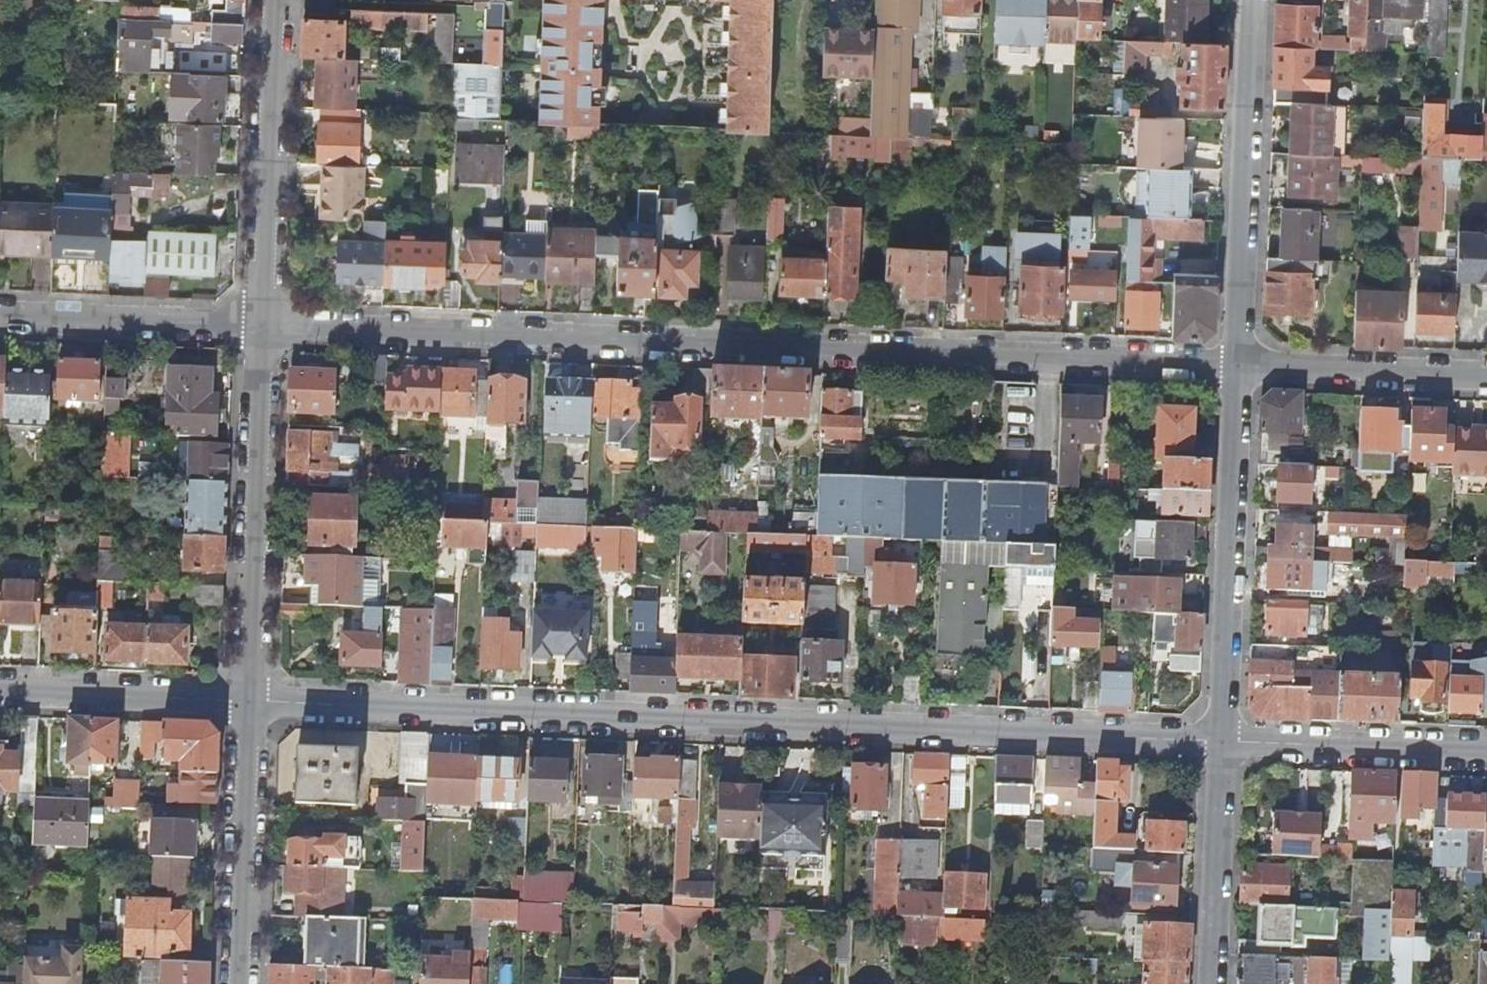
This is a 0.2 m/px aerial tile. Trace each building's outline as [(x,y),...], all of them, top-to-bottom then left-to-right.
[(119,20),(149,21),(149,12),(137,11),(137,0),(120,0),(119,20)] [(225,11),(212,10),(212,24),(244,25),(245,0),(226,0),(225,11)] [(304,10),(334,11),(335,0),(305,0),(304,10)] [(541,123),(552,124),(569,124),(599,125),(600,106),(601,86),(604,0),(546,0),(541,123)] [(722,130),(768,132),(773,0),(731,0),(731,16),(724,16),(723,36),(730,36),(729,67),(722,67),(721,86),(729,87),(726,119),(719,119),(718,130),(722,130)] [(918,0),(879,0),(878,13),(875,12),(875,28),(903,29),(903,19),(909,19),(909,13),(918,14),(918,0)] [(981,33),(982,0),(945,0),(944,32),(981,33)] [(995,43),(1008,43),(1030,44),(1045,45),(1045,41),(1046,0),(997,0),(995,43)] [(1045,41),(1076,43),(1076,38),(1078,0),(1046,0),(1045,41)] [(1076,38),(1098,39),(1099,28),(1110,28),(1110,15),(1099,15),(1100,0),(1078,0),(1076,38)] [(1168,42),(1175,42),(1183,43),(1208,44),(1209,0),(1170,0),(1168,42)] [(1330,49),(1355,50),(1367,50),(1369,0),(1352,0),(1352,4),(1348,4),(1347,14),(1351,14),(1350,38),(1352,38),(1351,45),(1346,45),(1346,37),(1333,37),(1334,19),(1323,18),(1322,43),(1330,44),(1330,49)] [(1367,50),(1385,51),(1385,31),(1403,32),(1403,16),(1421,17),(1422,0),(1369,0),(1367,50)] [(1428,17),(1428,26),(1447,27),(1448,0),(1429,0),(1428,17)] [(1277,47),(1313,48),(1316,48),(1318,7),(1278,5),(1277,47)] [(427,32),(428,15),(353,12),(352,28),(427,32)] [(438,15),(436,63),(453,64),(455,15),(438,15)] [(1120,17),(1119,40),(1125,40),(1127,40),(1127,17),(1120,17)] [(171,38),(172,22),(149,21),(119,20),(117,71),(150,72),(151,37),(171,38)] [(303,58),(319,59),(343,60),(344,45),(349,45),(349,39),(343,39),(344,22),(304,21),(303,58)] [(244,25),(212,24),(211,41),(243,43),(244,25)] [(1428,26),(1427,52),(1426,56),(1446,57),(1447,27),(1428,26)] [(484,65),(453,64),(451,114),(451,120),(473,120),(502,122),(505,31),(486,30),(484,65)] [(910,138),(920,139),(930,139),(931,108),(909,107),(912,32),(875,30),(871,137),(892,138),(910,138)] [(1168,42),(1127,40),(1125,40),(1124,75),(1145,76),(1146,55),(1162,56),(1163,50),(1175,51),(1175,42),(1168,42)] [(1030,54),(1030,44),(1008,43),(1008,53),(1030,54)] [(1227,45),(1208,44),(1183,43),(1182,68),(1178,68),(1177,83),(1182,83),(1181,106),(1224,108),(1227,45)] [(372,48),(371,61),(412,62),(413,49),(380,47),(372,48)] [(1312,68),(1313,48),(1277,47),(1274,102),(1295,103),(1328,105),(1328,88),(1328,84),(1329,69),(1312,68)] [(343,64),(343,60),(319,59),(317,99),(355,101),(356,65),(343,64)] [(177,117),(188,117),(223,119),(224,78),(190,77),(188,113),(177,112),(177,117)] [(1111,111),(1125,115),(1132,92),(1118,88),(1111,111)] [(1132,101),(1131,117),(1140,117),(1155,118),(1156,103),(1158,103),(1158,90),(1147,90),(1147,101),(1132,101)] [(1347,106),(1328,105),(1295,103),(1293,154),(1330,155),(1331,132),(1346,132),(1347,106)] [(115,120),(116,105),(99,104),(98,120),(115,120)] [(322,109),(320,165),(323,165),(359,166),(359,151),(362,151),(363,144),(359,144),(361,110),(322,109)] [(953,109),(952,140),(977,141),(978,110),(953,109)] [(1422,156),(1482,158),(1483,149),(1483,137),(1442,135),(1443,111),(1424,110),(1422,156)] [(640,116),(639,127),(662,128),(672,128),(672,117),(640,116)] [(1182,168),(1184,119),(1155,118),(1140,117),(1139,166),(1139,167),(1182,168)] [(473,130),(473,120),(451,120),(451,129),(473,130)] [(176,173),(215,174),(216,156),(219,156),(220,125),(188,124),(178,123),(176,173)] [(599,125),(569,124),(569,139),(601,141),(602,126),(599,125)] [(1039,141),(1040,128),(1028,127),(1027,140),(1039,141)] [(1330,155),(1337,155),(1345,156),(1346,132),(1331,132),(1330,155)] [(830,156),(831,136),(821,135),(820,135),(818,180),(829,180),(830,156)] [(891,159),(892,138),(871,137),(831,136),(830,156),(846,157),(846,152),(876,154),(875,159),(891,159)] [(910,138),(892,138),(891,159),(909,160),(910,138)] [(940,160),(941,139),(930,139),(920,139),(919,159),(940,160)] [(504,148),(457,146),(455,180),(502,182),(504,148)] [(1067,164),(1067,148),(1058,148),(1057,168),(1061,168),(1061,163),(1067,164)] [(1337,155),(1330,155),(1293,154),(1291,195),(1335,197),(1337,155)] [(1396,169),(1421,170),(1422,159),(1397,158),(1396,169)] [(891,159),(890,172),(908,172),(909,160),(891,159)] [(1422,159),(1421,170),(1420,196),(1419,228),(1439,229),(1442,159),(1422,159)] [(359,166),(323,165),(322,186),(322,194),(321,221),(364,222),(378,223),(381,167),(359,166)] [(1189,219),(1191,169),(1182,168),(1139,167),(1139,176),(1132,180),(1129,183),(1127,187),(1126,190),(1125,194),(1126,197),(1128,201),(1130,204),(1135,208),(1138,210),(1138,217),(1189,219)] [(153,172),(114,170),(113,211),(111,240),(131,241),(132,227),(126,227),(127,213),(129,213),(130,196),(166,198),(167,175),(153,174),(153,172)] [(447,194),(448,171),(434,171),(433,193),(447,194)] [(1405,228),(1419,228),(1420,196),(1406,195),(1405,228)] [(676,200),(659,199),(658,239),(656,275),(662,275),(661,296),(665,296),(665,300),(681,300),(681,297),(684,297),(685,283),(696,283),(697,254),(694,253),(693,243),(697,242),(696,238),(703,237),(693,203),(676,207),(676,200)] [(735,200),(719,199),(718,235),(733,236),(735,200)] [(785,199),(769,199),(767,245),(783,245),(785,199)] [(54,208),(54,205),(0,203),(0,249),(53,251),(54,208)] [(52,254),(111,257),(111,240),(113,211),(54,208),(53,251),(52,254)] [(858,210),(828,208),(827,248),(825,295),(825,296),(854,297),(858,210)] [(1284,208),(1282,258),(1313,259),(1315,259),(1316,229),(1311,229),(1311,209),(1284,208)] [(1088,246),(1089,215),(1070,214),(1068,250),(1087,251),(1088,246)] [(1121,216),(1098,215),(1098,223),(1121,224),(1121,216)] [(1201,238),(1202,219),(1189,219),(1138,217),(1129,216),(1127,257),(1127,281),(1158,282),(1160,282),(1161,258),(1153,258),(1153,236),(1201,238)] [(378,223),(364,222),(364,230),(387,231),(387,223),(378,223)] [(597,233),(597,253),(619,254),(617,291),(655,293),(656,275),(658,239),(620,237),(620,223),(598,222),(597,233)] [(1460,231),(1458,270),(1458,281),(1478,281),(1478,284),(1481,288),(1484,288),(1484,284),(1486,285),(1486,222),(1480,226),(1479,231),(1460,231)] [(1400,228),(1399,255),(1418,256),(1419,228),(1405,228),(1400,228)] [(337,283),(385,285),(386,243),(387,231),(364,230),(363,242),(339,241),(337,283)] [(545,279),(545,281),(595,283),(597,253),(597,233),(548,231),(547,237),(547,247),(545,279)] [(216,237),(149,234),(148,274),(214,277),(216,237)] [(547,237),(502,235),(502,244),(500,273),(516,273),(516,278),(545,279),(547,247),(547,237)] [(1022,256),(1020,313),(1062,315),(1064,267),(1057,267),(1058,238),(1017,237),(1017,256),(1022,256)] [(432,284),(445,284),(445,281),(446,246),(415,244),(415,238),(401,238),(401,244),(386,243),(385,285),(432,287),(432,284)] [(111,240),(111,257),(110,280),(145,281),(145,279),(146,242),(131,241),(111,240)] [(478,281),(500,282),(500,277),(500,273),(502,244),(470,242),(470,251),(464,250),(463,276),(478,276),(478,281)] [(781,293),(825,295),(827,248),(804,248),(804,251),(782,250),(781,293)] [(945,300),(947,257),(947,251),(887,249),(886,273),(907,274),(906,298),(945,300)] [(985,277),(969,277),(967,315),(1004,317),(1007,251),(985,250),(985,277)] [(1088,261),(1088,251),(1087,251),(1068,250),(1068,260),(1088,261)] [(729,297),(765,299),(767,253),(737,251),(736,258),(730,258),(729,297)] [(710,272),(716,272),(717,254),(707,253),(710,272)] [(963,258),(947,257),(945,300),(945,304),(961,304),(963,258)] [(1312,274),(1313,259),(1282,258),(1269,257),(1266,312),(1311,313),(1312,274)] [(1329,275),(1329,260),(1315,259),(1313,259),(1312,274),(1329,275)] [(1458,281),(1458,270),(1449,270),(1449,280),(1451,285),(1458,286),(1458,281)] [(1072,298),(1116,299),(1117,273),(1072,271),(1072,298)] [(1203,340),(1215,330),(1217,275),(1176,273),(1175,273),(1175,283),(1174,288),(1173,339),(1203,340)] [(145,281),(145,297),(168,298),(169,280),(145,279),(145,281)] [(445,284),(444,310),(461,311),(462,286),(457,282),(445,281),(445,284)] [(1158,293),(1158,282),(1127,281),(1125,327),(1158,328),(1159,293),(1158,293)] [(29,284),(28,292),(51,293),(51,285),(29,284)] [(60,285),(51,285),(51,293),(60,293),(60,285)] [(1403,292),(1357,291),(1355,346),(1401,348),(1403,292)] [(1415,331),(1456,332),(1457,295),(1417,293),(1415,331)] [(645,298),(645,318),(654,319),(655,298),(645,298)] [(384,385),(384,378),(385,357),(369,356),(368,384),(384,385)] [(58,389),(51,389),(50,401),(60,401),(60,407),(66,407),(66,401),(99,403),(100,363),(60,362),(58,389)] [(177,425),(177,436),(216,438),(217,396),(210,395),(211,370),(169,368),(166,424),(177,425)] [(698,449),(700,405),(711,405),(712,370),(695,369),(694,401),(674,400),(674,408),(651,407),(649,460),(667,461),(667,455),(667,448),(692,449),(698,449)] [(384,378),(384,385),(383,409),(439,411),(440,372),(405,370),(405,379),(384,378)] [(712,370),(711,405),(710,419),(738,420),(737,425),(742,425),(742,420),(760,421),(760,418),(762,372),(712,370)] [(50,401),(51,389),(51,373),(6,371),(4,424),(49,426),(50,401)] [(332,372),(290,371),(289,413),(331,415),(332,372)] [(440,372),(439,411),(438,416),(486,418),(487,381),(473,381),(473,373),(440,372)] [(809,374),(762,372),(760,418),(807,419),(809,374)] [(629,390),(642,390),(642,379),(629,379),(629,384),(629,390)] [(487,381),(486,418),(485,454),(504,455),(505,423),(522,423),(523,383),(487,381)] [(545,437),(590,438),(591,417),(592,383),(547,381),(545,437)] [(629,390),(629,384),(592,383),(591,417),(607,418),(606,444),(619,445),(619,451),(639,451),(642,390),(629,390)] [(123,399),(123,385),(107,384),(107,405),(113,405),(113,399),(123,399)] [(860,393),(821,392),(820,439),(858,440),(860,393)] [(1258,465),(1279,466),(1293,467),(1293,454),(1293,449),(1286,449),(1287,433),(1300,434),(1302,394),(1273,393),(1272,393),(1261,403),(1258,465)] [(1101,402),(1060,400),(1057,485),(1057,488),(1076,488),(1077,452),(1072,452),(1072,443),(1099,444),(1101,402)] [(1157,461),(1164,461),(1191,462),(1193,411),(1159,410),(1157,461)] [(1447,413),(1411,411),(1410,428),(1409,453),(1409,463),(1454,465),(1455,430),(1446,429),(1447,413)] [(1359,451),(1409,453),(1410,428),(1401,428),(1401,425),(1394,425),(1395,413),(1360,412),(1359,451)] [(1453,487),(1486,488),(1486,422),(1474,422),(1459,421),(1459,424),(1456,424),(1455,430),(1454,465),(1453,487)] [(772,431),(760,431),(758,488),(773,488),(774,473),(778,464),(771,451),(772,431)] [(88,447),(103,448),(104,433),(89,432),(88,447)] [(286,487),(312,488),(349,489),(349,478),(356,478),(356,473),(349,473),(349,475),(328,474),(329,458),(370,460),(370,454),(365,454),(365,451),(348,451),(348,449),(329,448),(330,434),(288,432),(286,487)] [(104,433),(103,448),(102,477),(128,478),(129,434),(104,433)] [(190,459),(189,480),(228,482),(229,445),(181,443),(180,459),(190,459)] [(692,449),(667,448),(667,455),(691,456),(692,449)] [(1293,467),(1312,468),(1313,468),(1314,455),(1293,454),(1293,467)] [(391,457),(391,468),(370,467),(369,483),(406,485),(407,458),(391,457)] [(180,459),(179,480),(187,480),(189,480),(190,459),(180,459)] [(1108,459),(1107,490),(1118,490),(1119,465),(1124,466),(1124,460),(1108,459)] [(1163,492),(1208,493),(1209,463),(1191,462),(1164,461),(1163,492)] [(735,466),(709,465),(708,495),(728,496),(728,483),(734,483),(735,466)] [(1311,506),(1312,468),(1293,467),(1279,466),(1278,505),(1311,506)] [(1338,478),(1339,469),(1326,468),(1325,478),(1338,478)] [(834,538),(847,539),(865,539),(901,541),(904,481),(819,479),(818,512),(817,537),(823,538),(827,538),(834,538)] [(226,537),(228,482),(189,480),(187,480),(185,536),(226,537)] [(942,542),(1005,545),(1055,547),(1056,520),(1057,488),(1057,485),(904,481),(901,541),(925,542),(942,542)] [(486,523),(503,524),(536,526),(537,500),(538,484),(517,483),(516,502),(483,501),(483,505),(482,523),(486,523)] [(331,557),(353,558),(354,533),(359,533),(360,526),(354,526),(355,499),(311,498),(312,488),(286,487),(286,504),(311,505),(310,546),(332,547),(331,557)] [(424,503),(424,492),(365,490),(365,501),(424,503)] [(1183,515),(1207,516),(1208,493),(1163,492),(1162,516),(1183,517),(1183,515)] [(440,498),(436,498),(435,521),(482,523),(483,505),(440,504),(440,498)] [(537,500),(536,526),(580,527),(587,528),(588,502),(537,500)] [(787,524),(786,536),(805,537),(817,537),(818,512),(791,511),(791,524),(787,524)] [(684,532),(706,533),(707,513),(685,512),(684,532)] [(706,533),(724,533),(746,534),(756,535),(756,515),(707,513),(706,533)] [(1312,530),(1277,528),(1276,550),(1270,550),(1270,562),(1327,564),(1351,565),(1353,537),(1395,539),(1393,567),(1405,567),(1405,563),(1407,517),(1351,515),(1330,514),(1329,536),(1330,537),(1329,552),(1311,551),(1312,530)] [(617,516),(617,529),(636,530),(637,517),(617,516)] [(484,564),(486,523),(482,523),(435,521),(434,542),(443,542),(443,547),(468,548),(467,563),(484,564)] [(1190,542),(1206,543),(1207,526),(1144,523),(1144,539),(1156,539),(1156,560),(1190,561),(1190,542)] [(536,535),(536,526),(503,524),(502,545),(520,546),(520,535),(536,535)] [(536,526),(536,535),(535,547),(580,548),(580,527),(536,526)] [(636,546),(636,530),(617,529),(604,528),(603,544),(636,546)] [(723,575),(724,533),(706,533),(684,532),(681,532),(680,550),(694,550),(702,556),(701,574),(723,575)] [(805,554),(805,537),(786,536),(756,535),(746,534),(746,552),(805,554)] [(226,537),(185,536),(183,571),(225,573),(226,537)] [(823,558),(823,538),(817,537),(805,537),(805,554),(804,573),(846,575),(846,578),(863,579),(864,566),(864,551),(865,539),(847,539),(846,559),(823,558)] [(99,582),(116,583),(127,583),(128,566),(112,565),(113,552),(110,552),(110,538),(100,538),(99,582)] [(1004,568),(1005,545),(942,542),(941,566),(986,568),(1004,568)] [(603,544),(602,572),(635,573),(636,546),(603,544)] [(1037,613),(1052,613),(1052,610),(1053,586),(1054,571),(1054,570),(1055,547),(1005,545),(1004,568),(1003,610),(1019,610),(1020,585),(1038,586),(1037,613)] [(874,551),(864,551),(864,566),(875,566),(873,605),(913,606),(915,567),(892,567),(893,561),(874,560),(874,551)] [(510,587),(534,588),(535,553),(512,552),(510,587)] [(331,557),(305,556),(304,587),(311,587),(319,587),(318,607),(361,609),(363,558),(353,558),(331,557)] [(1327,577),(1327,564),(1270,562),(1269,591),(1289,592),(1289,597),(1309,598),(1310,577),(1327,577)] [(1450,564),(1405,563),(1405,567),(1404,588),(1417,588),(1417,583),(1426,583),(1427,573),(1454,574),(1455,565),(1450,564)] [(938,656),(983,658),(986,568),(941,566),(938,656)] [(743,623),(802,625),(804,587),(804,584),(781,584),(781,578),(775,578),(775,583),(744,582),(743,623)] [(1111,613),(1152,615),(1177,616),(1178,593),(1173,592),(1173,583),(1113,581),(1111,613)] [(116,583),(99,582),(98,614),(115,615),(116,583)] [(0,583),(0,623),(41,625),(43,585),(0,583)] [(164,585),(149,584),(148,601),(164,601),(164,585)] [(224,587),(188,586),(187,605),(223,607),(224,587)] [(319,587),(311,587),(310,607),(318,607),(319,587)] [(834,588),(804,587),(802,625),(802,630),(832,631),(834,588)] [(1306,603),(1269,601),(1267,636),(1282,636),(1282,637),(1294,638),(1294,637),(1305,637),(1305,636),(1317,637),(1322,632),(1323,607),(1306,607),(1306,603)] [(633,604),(631,656),(630,680),(630,693),(676,694),(676,678),(740,681),(741,659),(743,628),(732,628),(731,641),(676,639),(675,664),(659,664),(660,647),(637,646),(638,627),(655,627),(656,605),(633,604)] [(309,607),(282,605),(282,620),(309,621),(309,607)] [(52,652),(97,654),(98,616),(84,615),(75,615),(75,608),(56,607),(56,614),(53,614),(52,652)] [(341,666),(380,668),(382,609),(364,609),(363,634),(351,634),(351,636),(342,635),(341,666)] [(432,611),(429,684),(448,685),(451,610),(432,609),(432,611)] [(403,610),(400,683),(429,684),(432,611),(403,610)] [(1072,611),(1052,610),(1052,613),(1051,647),(1096,649),(1097,624),(1072,623),(1072,611)] [(588,613),(533,611),(531,658),(551,659),(551,655),(566,656),(566,660),(586,661),(588,613)] [(1151,642),(1150,672),(1201,674),(1201,658),(1202,653),(1203,617),(1177,616),(1152,615),(1151,642)] [(1149,638),(1150,616),(1137,616),(1136,638),(1149,638)] [(162,630),(147,629),(146,663),(185,665),(187,630),(180,630),(180,622),(178,619),(167,618),(163,621),(162,630)] [(508,620),(482,619),(480,670),(518,671),(519,634),(507,634),(508,620)] [(106,661),(146,663),(147,629),(147,624),(140,624),(139,629),(108,627),(106,661)] [(1391,630),(1390,651),(1401,652),(1402,630),(1391,630)] [(841,645),(802,643),(801,682),(840,684),(841,645)] [(1443,705),(1449,705),(1450,667),(1441,667),(1441,664),(1430,663),(1431,645),(1413,645),(1411,700),(1420,701),(1420,704),(1422,704),(1421,713),(1429,716),(1436,715),(1443,713),(1443,705)] [(1480,680),(1476,680),(1476,673),(1470,673),(1470,680),(1457,679),(1457,666),(1463,667),(1464,645),(1451,645),(1450,667),(1449,705),(1448,714),(1482,716),(1482,710),(1486,710),(1486,660),(1481,660),(1480,680)] [(1341,661),(1341,649),(1251,646),(1249,708),(1259,719),(1338,722),(1340,691),(1290,690),(1291,665),(1298,665),(1299,661),(1327,662),(1327,656),(1332,657),(1332,676),(1340,677),(1341,661)] [(1372,650),(1341,649),(1341,661),(1372,662),(1372,650)] [(618,680),(630,680),(631,656),(619,656),(618,680)] [(740,681),(740,697),(792,699),(794,661),(741,659),(740,681)] [(1100,684),(1098,712),(1131,713),(1132,671),(1113,671),(1114,664),(1100,663),(1100,684)] [(1338,722),(1398,724),(1400,679),(1371,678),(1340,677),(1340,691),(1338,722)] [(1084,683),(1083,711),(1098,712),(1100,684),(1084,683)] [(38,718),(23,718),(21,756),(0,755),(0,792),(18,793),(35,794),(38,718)] [(79,776),(91,776),(91,765),(93,720),(72,719),(70,764),(73,764),(73,769),(79,769),(79,776)] [(120,721),(93,720),(91,765),(118,766),(120,721)] [(218,737),(208,725),(143,723),(142,761),(155,762),(155,745),(162,745),(161,763),(181,763),(180,786),(170,786),(169,802),(215,802),(218,737)] [(425,804),(427,758),(428,734),(401,733),(399,785),(405,785),(404,802),(379,801),(378,821),(404,822),(424,822),(425,804)] [(357,751),(297,749),(295,804),(354,806),(357,751)] [(925,819),(947,820),(949,755),(915,754),(914,787),(927,787),(925,819)] [(966,756),(952,756),(950,805),(964,806),(966,756)] [(609,804),(609,811),(632,812),(632,798),(620,798),(621,782),(622,759),(585,757),(583,796),(598,797),(598,803),(609,804)] [(1031,804),(1033,759),(997,757),(995,803),(994,816),(1030,817),(1030,804),(1031,804)] [(477,806),(477,801),(479,760),(427,758),(425,804),(477,806)] [(649,763),(634,762),(633,783),(632,797),(669,798),(669,808),(658,807),(658,822),(676,823),(677,799),(679,761),(649,759),(649,763)] [(1078,761),(1046,759),(1045,794),(1059,794),(1058,814),(1095,815),(1096,786),(1078,785),(1078,761)] [(518,761),(479,760),(477,801),(517,803),(518,761)] [(696,761),(679,761),(677,799),(694,800),(696,761)] [(1095,815),(1093,851),(1134,852),(1134,839),(1114,838),(1115,821),(1116,798),(1121,798),(1127,799),(1128,771),(1117,770),(1117,762),(1096,761),(1096,786),(1095,815)] [(567,763),(529,762),(527,801),(565,802),(567,763)] [(887,768),(854,767),(852,810),(885,811),(887,768)] [(1372,825),(1393,825),(1395,774),(1353,772),(1350,839),(1371,839),(1372,825)] [(1420,808),(1435,809),(1435,796),(1436,776),(1403,774),(1401,818),(1419,818),(1420,808)] [(632,798),(632,797),(633,783),(621,782),(620,798),(632,798)] [(115,783),(114,809),(140,810),(141,784),(115,783)] [(716,839),(760,841),(762,804),(762,788),(718,786),(716,839)] [(17,806),(35,806),(35,796),(35,794),(18,793),(17,806)] [(88,848),(90,808),(90,803),(64,802),(64,797),(35,796),(35,806),(33,846),(88,848)] [(1435,809),(1434,815),(1446,816),(1447,797),(1435,796),(1435,809)] [(1485,805),(1485,798),(1447,797),(1446,816),(1434,815),(1433,849),(1436,849),(1466,850),(1465,872),(1482,872),(1482,865),(1483,851),(1485,805)] [(762,804),(760,841),(760,850),(822,852),(824,806),(762,804)] [(156,857),(188,858),(194,858),(196,813),(161,811),(161,820),(154,820),(153,857),(156,857)] [(1274,813),(1272,857),(1320,859),(1320,847),(1321,816),(1274,813)] [(510,845),(525,845),(527,819),(511,818),(510,845)] [(403,848),(402,872),(423,873),(424,822),(404,822),(403,848)] [(1025,849),(1043,850),(1043,849),(1044,822),(1026,822),(1025,849)] [(1146,853),(1177,854),(1182,854),(1183,826),(1147,825),(1146,853)] [(673,907),(677,908),(681,908),(688,908),(688,898),(714,899),(714,884),(688,883),(689,836),(675,836),(673,907)] [(290,843),(289,868),(341,870),(359,870),(360,839),(322,837),(322,844),(307,843),(290,843)] [(876,916),(898,917),(899,895),(899,878),(901,842),(879,841),(876,916)] [(937,842),(901,841),(901,842),(899,878),(936,880),(937,842)] [(1320,847),(1320,859),(1351,860),(1352,846),(1336,845),(1336,847),(1320,847)] [(393,871),(402,872),(403,848),(394,848),(393,871)] [(1466,850),(1436,849),(1435,861),(1459,862),(1459,867),(1465,867),(1466,850)] [(1146,853),(1134,852),(1093,851),(1093,873),(1117,874),(1118,870),(1133,871),(1132,904),(1140,904),(1140,910),(1160,911),(1160,905),(1175,906),(1177,854),(1146,853)] [(187,903),(188,858),(156,857),(155,886),(171,886),(170,903),(187,903)] [(1390,912),(1391,892),(1392,862),(1352,861),(1351,903),(1350,911),(1390,912)] [(1241,906),(1261,907),(1286,908),(1288,868),(1242,866),(1241,906)] [(341,870),(289,868),(288,893),(296,893),(295,918),(306,918),(339,920),(341,870)] [(574,875),(524,873),(524,878),(523,901),(524,901),(563,903),(573,903),(574,875)] [(985,878),(945,876),(944,897),(943,908),(956,908),(983,910),(985,878)] [(517,901),(523,901),(524,878),(512,877),(511,901),(517,901)] [(1408,893),(1391,892),(1390,912),(1389,937),(1411,938),(1412,904),(1407,904),(1408,893)] [(898,917),(937,918),(943,918),(943,913),(943,908),(944,897),(899,895),(898,917)] [(469,983),(485,983),(485,969),(483,969),(484,948),(486,948),(487,918),(517,920),(517,901),(511,901),(473,899),(472,922),(470,953),(469,983)] [(187,903),(170,903),(129,901),(127,957),(169,959),(168,963),(185,964),(186,952),(190,953),(192,914),(186,913),(187,903)] [(562,926),(563,903),(524,901),(524,912),(546,913),(546,926),(562,926)] [(662,923),(663,907),(643,906),(643,914),(618,913),(617,929),(642,930),(643,922),(662,923)] [(662,923),(661,941),(679,942),(680,923),(681,908),(677,908),(673,907),(663,907),(662,923)] [(1286,908),(1261,907),(1260,942),(1240,941),(1239,956),(1280,958),(1280,948),(1302,949),(1303,938),(1333,939),(1333,920),(1342,917),(1364,918),(1363,961),(1388,962),(1389,937),(1390,912),(1350,911),(1335,910),(1293,908),(1286,908)] [(681,908),(680,923),(722,925),(722,909),(688,908),(681,908)] [(782,934),(782,927),(782,912),(770,911),(769,937),(781,937),(782,934)] [(794,927),(794,912),(782,912),(782,927),(794,927)] [(1122,929),(1123,914),(1093,913),(1093,928),(1122,929)] [(851,964),(853,915),(838,914),(836,963),(851,964)] [(937,935),(937,918),(898,917),(897,944),(936,945),(937,935)] [(356,920),(339,920),(306,918),(304,968),(354,970),(356,920)] [(986,937),(987,920),(943,918),(937,918),(937,935),(986,937)] [(1146,926),(1144,962),(1188,963),(1190,928),(1146,926)] [(1389,937),(1388,962),(1387,983),(1409,983),(1410,961),(1428,961),(1429,938),(1411,938),(1389,937)] [(1479,940),(1478,983),(1486,983),(1486,941),(1479,940)] [(84,960),(84,948),(24,946),(24,958),(23,969),(22,983),(83,983),(84,960)] [(419,958),(419,983),(469,983),(470,953),(451,953),(451,959),(419,958)] [(1238,983),(1289,983),(1290,958),(1280,958),(1239,956),(1238,983)] [(1290,958),(1289,983),(1337,983),(1337,981),(1333,981),(1334,960),(1290,958)] [(1188,963),(1144,962),(1143,961),(1142,983),(1187,983),(1188,963)] [(210,965),(185,964),(168,963),(144,962),(144,983),(209,983),(210,965)] [(304,968),(270,967),(269,983),(392,983),(393,972),(354,970),(304,968)] [(0,974),(0,983),(22,983),(23,969),(8,968),(8,975),(0,974)]
